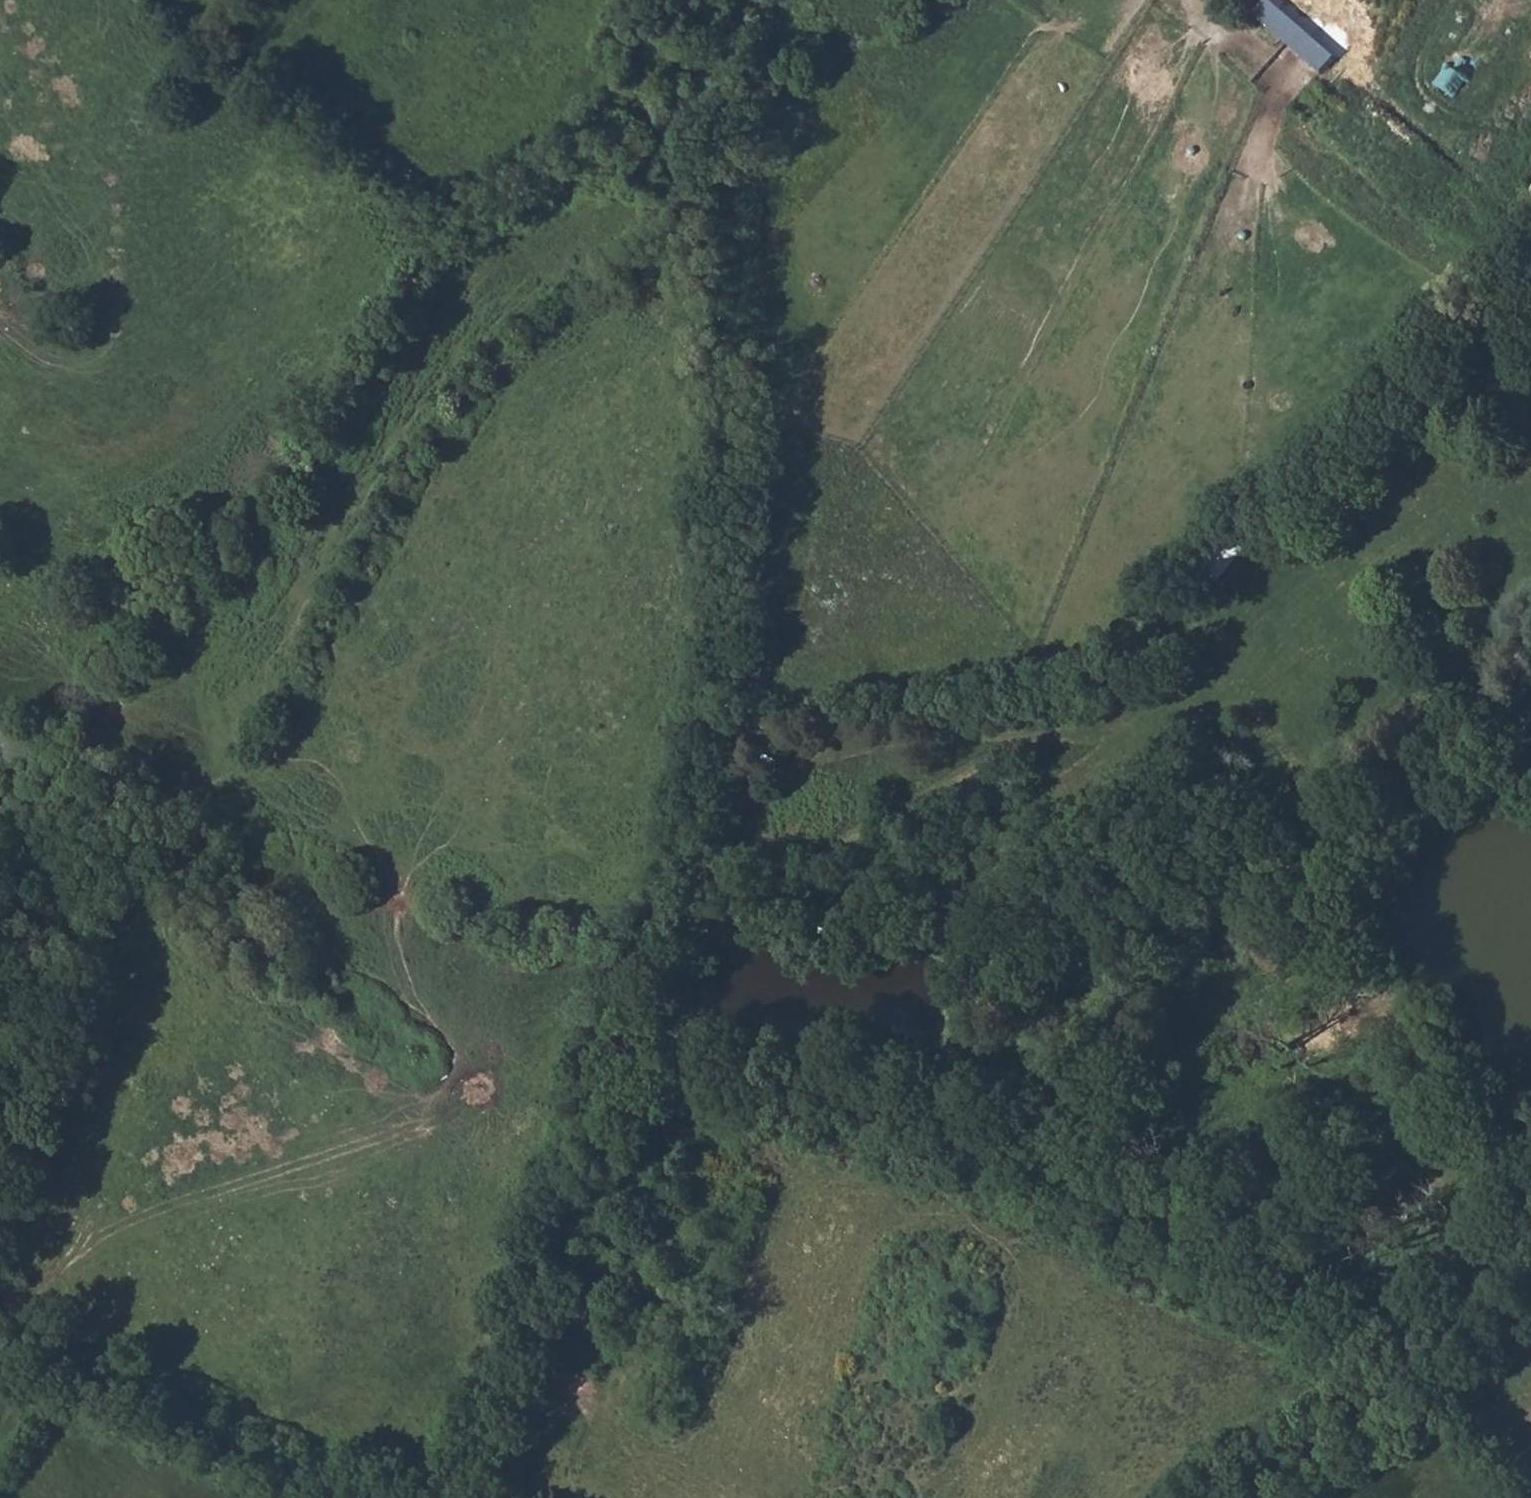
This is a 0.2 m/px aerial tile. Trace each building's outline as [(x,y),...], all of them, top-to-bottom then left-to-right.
[(1255,12),(1322,71),(1337,54),(1275,0),(1265,0),(1255,12)] [(1221,577),(1244,550),(1227,536),(1204,563),(1221,577)]
